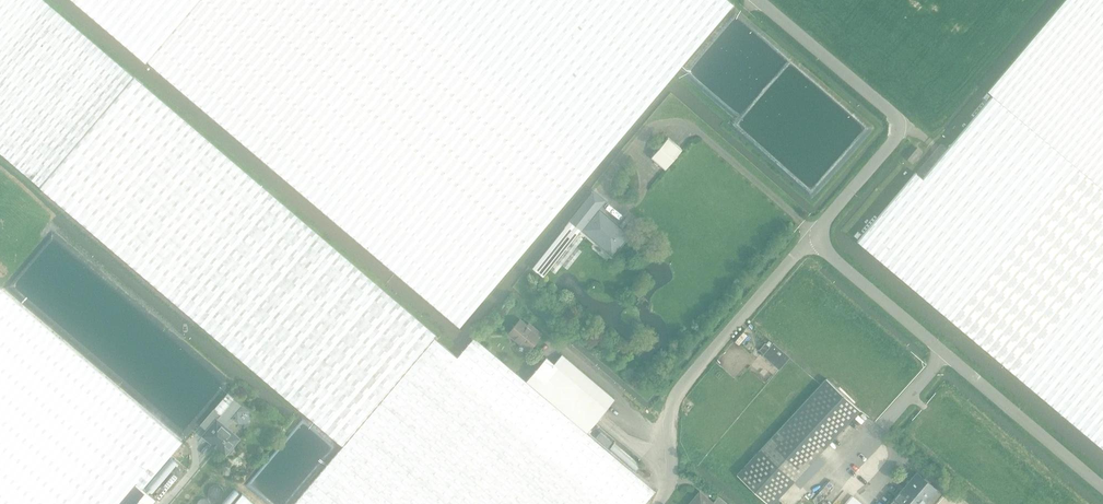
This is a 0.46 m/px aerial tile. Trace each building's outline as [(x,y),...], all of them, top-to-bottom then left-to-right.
[(390,295),(133,75),(134,74),(46,0),(0,0),(0,151),(41,185),(39,187),(343,446),(436,338),(438,336),(390,295)] [(145,62),(199,0),(72,0),(145,62)] [(145,62),(153,67),(154,68),(460,329),(594,170),(733,4),(729,0),(199,0),(145,62)] [(858,241),(859,243),(1102,448),(1102,0),(1064,0),(987,91),(993,96),(923,179),(916,173),(858,241)] [(652,158),(666,169),(683,150),(669,138),(652,158)] [(907,160),(913,164),(923,152),(917,148),(907,160)] [(594,191),(533,268),(541,275),(543,277),(550,269),(555,274),(562,265),(568,269),(582,251),(577,246),(583,238),(577,233),(582,228),(589,235),(597,242),(612,255),(618,248),(629,235),(598,209),(605,201),(594,191)] [(137,483),(143,488),(182,442),(0,288),(0,503),(120,503),(137,483)] [(521,320),(509,333),(529,350),(541,337),(540,336),(542,334),(534,327),(532,330),(521,320)] [(744,332),(735,341),(739,345),(748,335),(744,332)] [(587,433),(527,381),(475,337),(458,357),(436,338),(327,465),(295,503),(644,503),(656,490),(587,433)] [(766,343),(761,350),(765,353),(781,367),(783,366),(790,358),(774,344),(771,347),(766,343)] [(547,357),(527,381),(587,433),(608,409),(615,399),(562,354),(554,364),(547,357)] [(737,475),(768,503),(773,503),(793,482),(819,455),(861,411),(827,379),(823,384),(760,451),(737,475)] [(227,393),(214,409),(220,414),(221,415),(234,399),(227,393)] [(200,425),(207,431),(217,419),(220,414),(214,409),(200,425)] [(217,419),(207,431),(203,436),(226,455),(227,454),(231,453),(234,450),(234,446),(240,439),(217,419)] [(601,432),(596,438),(608,448),(613,442),(601,432)] [(937,489),(917,473),(890,503),(925,503),(937,489)] [(157,500),(143,488),(137,483),(120,503),(153,503),(157,500)] [(243,494),(234,503),(255,503),(243,494)] [(719,496),(713,503),(703,495),(695,503),(728,503),(719,496)]
